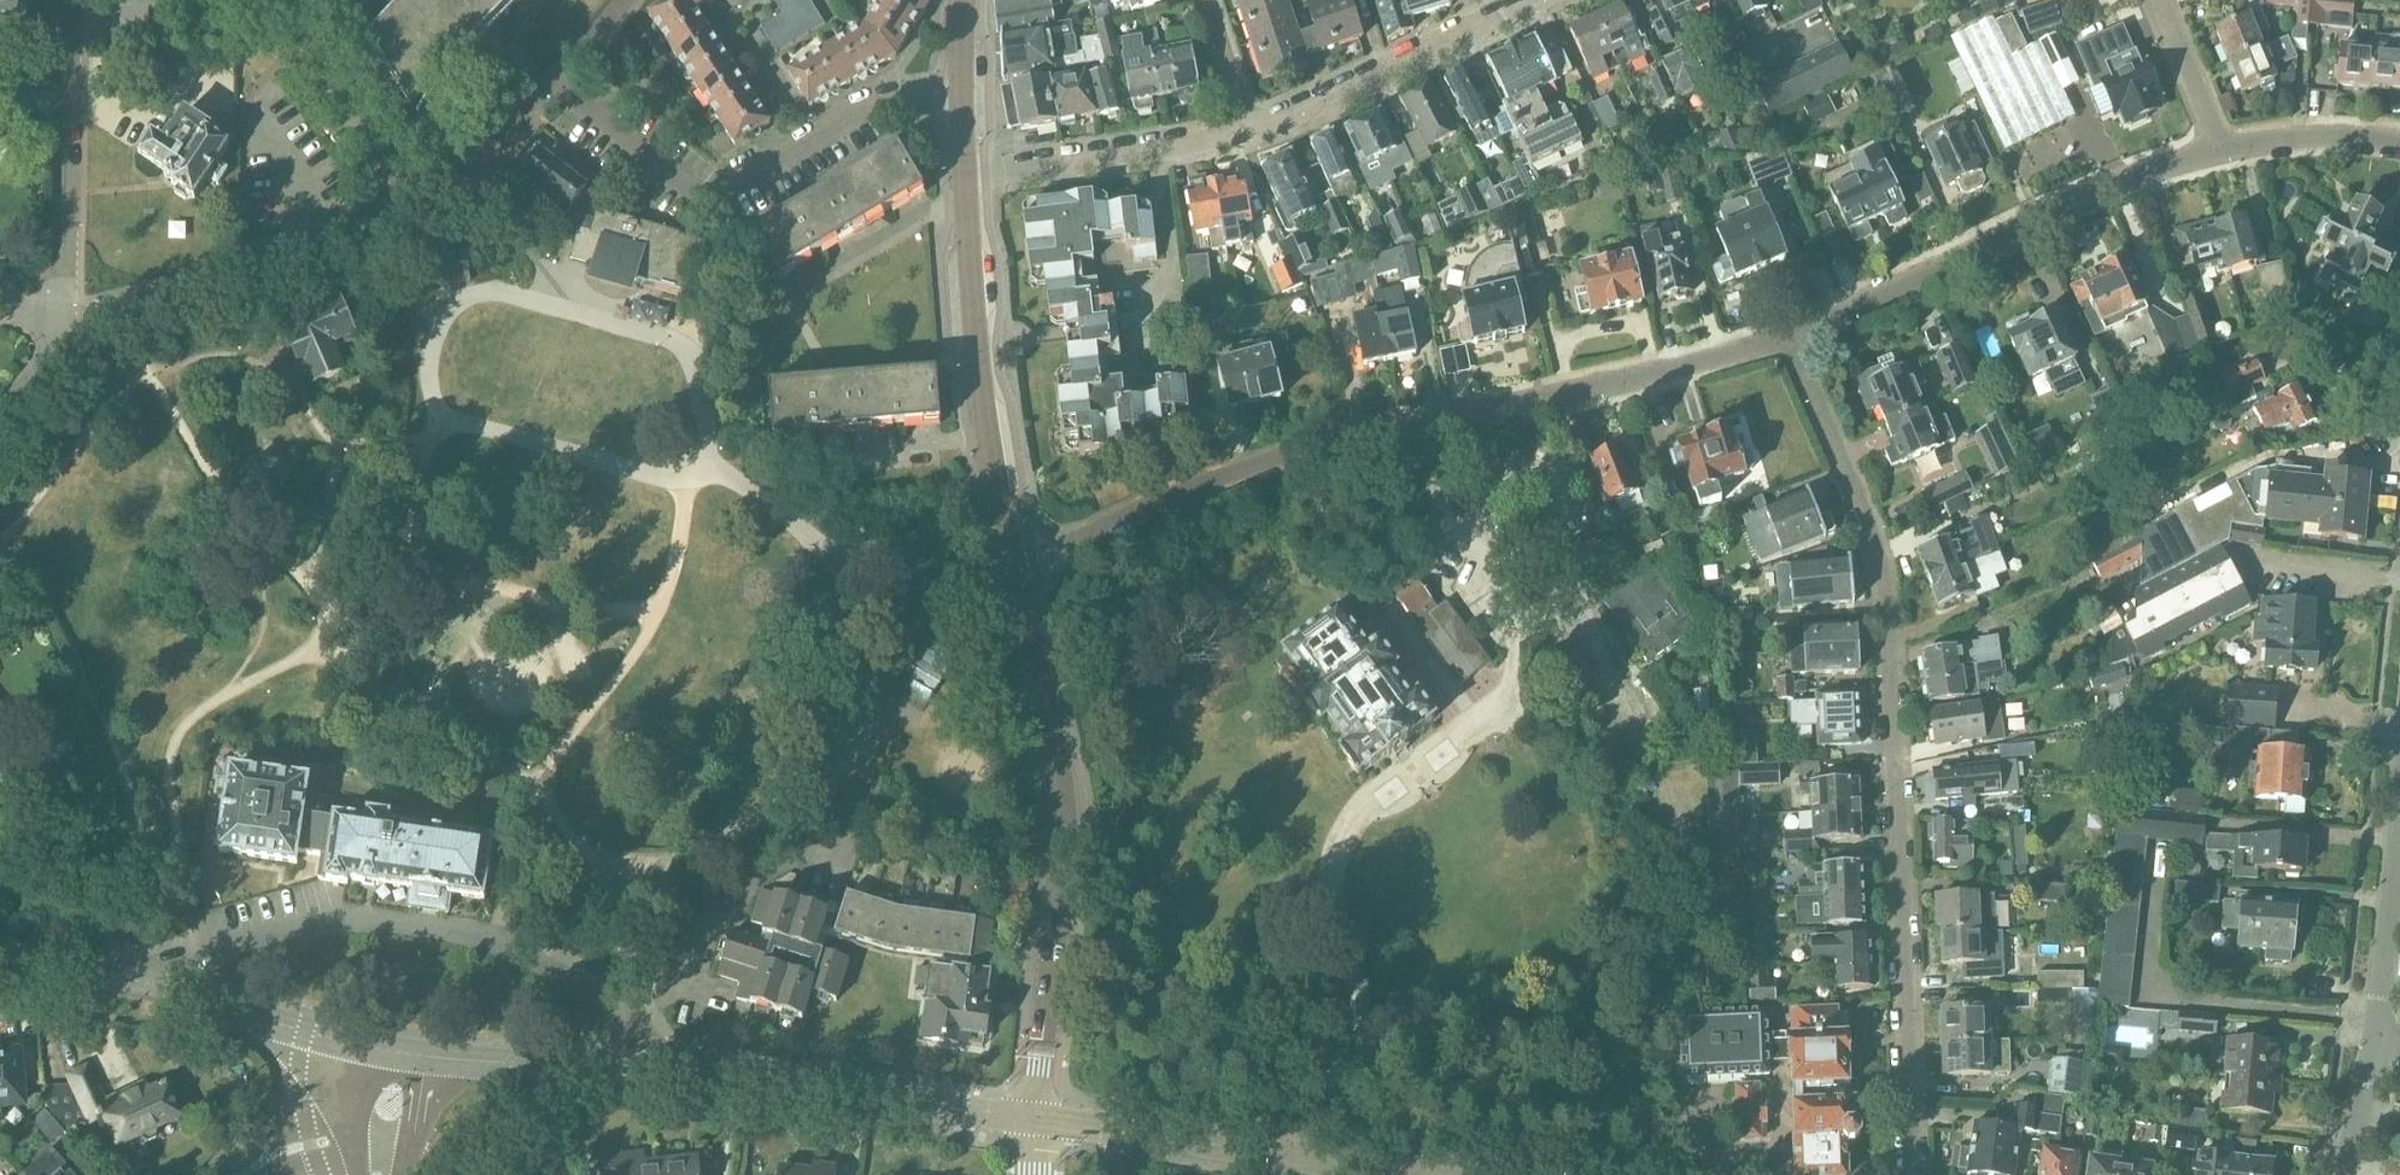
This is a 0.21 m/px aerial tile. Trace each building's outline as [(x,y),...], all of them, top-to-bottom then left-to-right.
[(24,26),(24,0),(0,0),(0,26),(24,26)] [(391,4),(392,2),(397,7),(367,37),(412,104),(513,0),(380,0),(391,4)] [(690,0),(672,0),(649,15),(673,52),(708,29),(695,10),(696,9),(690,0)] [(696,9),(710,0),(690,0),(696,9)] [(778,6),(779,8),(779,9),(779,11),(779,12),(779,14),(778,15),(777,16),(776,17),(774,19),(763,26),(778,52),(825,23),(811,0),(774,0),(778,6)] [(866,27),(895,57),(930,5),(917,0),(884,0),(866,27)] [(998,4),(999,15),(1052,5),(1062,3),(1062,0),(998,0),(998,4)] [(1132,11),(1170,0),(1129,0),(1132,11)] [(1363,37),(1351,0),(1333,0),(1310,7),(1318,31),(1299,37),(1287,0),(1238,0),(1265,83),(1310,69),(1307,60),(1327,54),(1324,45),(1335,42),(1337,46),(1363,37)] [(1411,22),(1403,0),(1376,0),(1388,40),(1414,32),(1411,22)] [(1411,22),(1449,7),(1447,0),(1403,0),(1411,22)] [(1661,0),(1641,0),(1664,49),(1681,40),(1675,26),(1661,0)] [(1675,26),(1688,20),(1689,24),(1698,20),(1694,12),(1710,4),(1708,0),(1661,0),(1675,26)] [(1764,0),(1727,0),(1737,22),(1744,20),(1746,25),(1764,16),(1761,11),(1768,8),(1764,0)] [(1823,8),(1819,0),(1801,0),(1799,1),(1805,16),(1823,8)] [(1987,3),(1992,14),(2000,10),(1996,0),(1995,0),(1987,3)] [(2015,0),(2005,0),(2009,9),(2017,6),(2015,0)] [(2311,0),(2296,0),(2295,7),(2292,40),(2307,41),(2309,25),(2311,0)] [(2325,13),(2326,0),(2311,0),(2309,25),(2352,29),(2353,15),(2339,14),(2325,13)] [(2325,13),(2339,14),(2353,15),(2354,0),(2326,0),(2325,13)] [(2062,26),(2054,1),(2021,12),(2029,37),(2062,26)] [(1984,18),(1992,14),(1987,3),(1979,7),(1984,18)] [(1055,23),(1052,5),(999,15),(1000,33),(1055,23)] [(1594,18),(1618,68),(1644,56),(1638,43),(1621,6),(1594,18)] [(1972,11),(1964,14),(1969,25),(1977,21),(1972,11)] [(2229,62),(2263,49),(2258,36),(2270,32),(2263,13),(2251,18),(2250,17),(2217,31),(2229,62)] [(1961,28),(1969,25),(1964,14),(1957,18),(1961,28)] [(2011,16),(1996,23),(1993,17),(1950,37),(1956,50),(1942,56),(1962,97),(1976,91),(1992,125),(2034,104),(2028,91),(2056,78),(2039,42),(2026,48),(2011,16)] [(1594,80),(1618,68),(1594,18),(1570,29),(1594,80)] [(1095,25),(1099,37),(1106,61),(1120,59),(1111,22),(1108,22),(1107,22),(1105,23),(1097,25),(1095,25)] [(1075,68),(1084,66),(1106,62),(1106,61),(1099,37),(1080,40),(1083,54),(1078,54),(1076,35),(1052,39),(1050,25),(1003,34),(1004,80),(1057,72),(1057,71),(1075,68)] [(1938,26),(1931,30),(1936,40),(1944,37),(1938,26)] [(866,27),(828,50),(848,85),(895,57),(866,27)] [(673,52),(698,89),(732,66),(708,29),(673,52)] [(1928,44),(1936,40),(1931,30),(1923,33),(1928,44)] [(2120,31),(2076,52),(2096,93),(2103,89),(2117,117),(2122,115),(2128,127),(2132,125),(2134,129),(2149,121),(2147,118),(2161,111),(2156,99),(2161,96),(2146,66),(2141,68),(2132,49),(2129,50),(2120,31)] [(1157,36),(1147,38),(1158,99),(1178,95),(1180,103),(1183,105),(1196,103),(1198,100),(1197,92),(1198,92),(1189,46),(1159,52),(1157,36)] [(1842,50),(1852,45),(1847,36),(1838,40),(1842,50)] [(2374,50),(2371,88),(2399,91),(2399,36),(2394,36),(2393,51),(2374,50)] [(1536,37),(1515,47),(1487,60),(1508,104),(1536,92),(1557,82),(1556,79),(1573,72),(1564,52),(1551,58),(1548,50),(1543,53),(1536,37)] [(1151,100),(1158,99),(1147,38),(1120,43),(1132,104),(1133,104),(1134,111),(1137,114),(1150,111),(1153,108),(1151,100)] [(2263,49),(2230,62),(2242,94),(2276,80),(2271,67),(2296,57),(2288,39),(2263,49)] [(1897,45),(1902,56),(1909,52),(1904,42),(1897,45)] [(1817,55),(1830,81),(1851,71),(1838,44),(1817,55)] [(1852,45),(1842,50),(1847,60),(1856,55),(1852,45)] [(1902,56),(1897,45),(1889,48),(1894,59),(1902,56)] [(2338,85),(2371,88),(2374,50),(2342,47),(2338,85)] [(1680,100),(1708,87),(1690,48),(1661,62),(1675,91),(1680,100)] [(848,85),(828,50),(789,72),(810,108),(848,85)] [(1882,52),(1874,55),(1879,66),(1887,62),(1882,52)] [(1796,65),(1809,92),(1830,81),(1817,55),(1796,65)] [(1871,69),(1879,66),(1874,55),(1867,59),(1871,69)] [(1106,62),(1084,66),(1088,79),(1099,119),(1108,116),(1109,119),(1117,117),(1116,114),(1121,112),(1109,72),(1109,73),(1106,62)] [(1859,62),(1850,67),(1855,77),(1864,72),(1859,62)] [(1809,92),(1796,65),(1776,75),(1789,102),(1809,92)] [(698,89),(722,125),(756,102),(732,66),(698,89)] [(1077,78),(1050,83),(1058,124),(1061,123),(1062,128),(1076,125),(1075,120),(1097,116),(1088,79),(1084,66),(1075,68),(1077,78)] [(1486,146),(1499,139),(1464,70),(1446,80),(1473,132),(1472,132),(1480,147),(1485,144),(1486,146)] [(1661,70),(1647,77),(1661,106),(1675,99),(1661,70)] [(1900,74),(1881,83),(1897,118),(1916,109),(1900,74)] [(1789,102),(1776,75),(1755,85),(1768,112),(1789,102)] [(1058,124),(1050,83),(1049,81),(1004,89),(1011,129),(1021,127),(1022,131),(1057,124),(1058,124)] [(1458,133),(1434,86),(1404,101),(1428,148),(1458,133)] [(1545,111),(1536,92),(1508,104),(1504,106),(1531,164),(1581,141),(1572,120),(1565,107),(1558,104),(1545,111)] [(1826,93),(1802,105),(1812,126),(1836,114),(1826,93)] [(1607,97),(1593,104),(1600,119),(1606,131),(1620,125),(1607,97)] [(770,124),(756,102),(722,125),(736,146),(770,124)] [(1584,115),(1588,124),(1600,119),(1593,104),(1586,107),(1584,115)] [(222,129),(220,132),(187,110),(166,141),(155,134),(141,155),(170,173),(167,177),(178,184),(179,191),(189,197),(195,195),(197,196),(210,177),(219,183),(229,169),(218,162),(235,138),(222,129)] [(1381,112),(1364,120),(1384,161),(1387,167),(1389,173),(1413,161),(1399,131),(1392,135),(1381,112)] [(1384,161),(1364,120),(1346,128),(1376,189),(1393,181),(1389,173),(1387,167),(1384,161)] [(1982,171),(1980,165),(1991,160),(1974,125),(1963,130),(1961,126),(1950,132),(1945,122),(1921,133),(1947,188),(1958,182),(1963,191),(1968,193),(1984,186),(1985,181),(1981,171),(1982,171)] [(1735,128),(1716,136),(1725,155),(1747,154),(1735,128)] [(1682,132),(1656,142),(1663,161),(1689,150),(1682,132)] [(1350,175),(1352,174),(1335,134),(1313,144),(1336,200),(1357,191),(1350,175)] [(899,147),(827,190),(853,233),(925,191),(899,147)] [(1891,148),(1851,166),(1876,220),(1886,216),(1891,226),(1907,218),(1892,186),(1906,180),(1891,148)] [(1277,160),(1305,217),(1318,211),(1308,190),(1310,189),(1293,153),(1277,160)] [(1744,156),(1757,190),(1792,176),(1783,154),(1744,156)] [(598,199),(546,157),(529,177),(579,217),(585,210),(588,212),(598,199)] [(1526,159),(1512,166),(1524,190),(1538,184),(1526,159)] [(1305,217),(1277,160),(1262,167),(1279,204),(1277,209),(1287,231),(1290,232),(1297,228),(1294,222),(1305,217)] [(1682,200),(1674,162),(1658,166),(1667,204),(1682,200)] [(1867,224),(1876,220),(1851,166),(1826,178),(1855,242),(1872,234),(1867,224)] [(1223,184),(1215,185),(1227,248),(1242,245),(1241,238),(1253,236),(1242,180),(1241,180),(1239,173),(1236,171),(1223,173),(1221,176),(1223,184)] [(1227,248),(1215,185),(1209,186),(1207,179),(1204,177),(1191,179),(1189,182),(1191,190),(1189,190),(1197,233),(1208,231),(1212,251),(1227,248)] [(1517,179),(1494,189),(1503,208),(1526,198),(1517,179)] [(1503,208),(1494,189),(1490,180),(1437,206),(1449,232),(1503,208)] [(780,276),(853,233),(827,190),(755,232),(780,276)] [(1063,312),(1065,329),(1070,380),(1057,382),(1063,439),(1077,437),(1079,451),(1138,444),(1136,430),(1178,426),(1176,412),(1190,410),(1187,381),(1158,384),(1159,398),(1127,402),(1124,380),(1103,383),(1099,350),(1113,348),(1110,319),(1096,321),(1092,293),(1078,294),(1075,262),(1096,259),(1094,238),(1127,234),(1128,248),(1134,247),(1136,261),(1159,258),(1154,215),(1140,217),(1138,203),(1094,208),(1093,194),(1036,201),(1037,215),(1023,216),(1030,273),(1044,271),(1049,314),(1063,312)] [(1786,243),(1781,241),(1762,194),(1747,201),(1742,199),(1722,206),(1720,211),(1727,227),(1719,230),(1729,256),(1716,261),(1714,264),(1720,280),(1724,281),(1737,276),(1738,278),(1788,258),(1786,253),(1789,249),(1786,243)] [(2325,222),(2318,238),(2327,242),(2329,249),(2333,251),(2324,270),(2321,269),(2314,283),(2329,291),(2330,288),(2337,292),(2341,285),(2358,294),(2370,269),(2384,276),(2395,256),(2374,245),(2381,231),(2375,228),(2380,218),(2375,215),(2379,207),(2365,201),(2361,208),(2356,206),(2345,227),(2341,225),(2335,227),(2325,222)] [(1337,202),(1322,209),(1334,236),(1349,230),(1337,202)] [(1373,234),(1384,230),(1375,209),(1367,220),(1373,234)] [(1509,224),(1504,210),(1490,215),(1495,229),(1509,224)] [(599,212),(593,234),(598,235),(597,236),(607,239),(641,248),(636,279),(637,280),(639,274),(692,289),(698,270),(705,243),(682,236),(682,234),(599,212)] [(1510,219),(1518,251),(1536,246),(1540,245),(1532,213),(1510,219)] [(1827,213),(1812,220),(1821,239),(1835,232),(1827,213)] [(1402,215),(1387,221),(1397,243),(1411,236),(1402,215)] [(2218,275),(2230,272),(2218,227),(2216,220),(2176,231),(2183,256),(2185,255),(2188,264),(2194,262),(2197,274),(2216,268),(2218,275)] [(2244,220),(2218,227),(2230,272),(2256,265),(2256,264),(2266,262),(2258,235),(2249,237),(2244,220)] [(1679,232),(1658,236),(1656,224),(1640,228),(1643,240),(1649,266),(1653,265),(1661,300),(1675,297),(1679,300),(1686,298),(1688,294),(1693,292),(1679,232)] [(607,239),(597,236),(598,235),(593,234),(580,230),(573,258),(596,264),(595,268),(596,268),(607,239)] [(1292,260),(1298,273),(1316,265),(1302,234),(1284,243),(1292,260)] [(1376,250),(1379,258),(1395,254),(1390,244),(1376,250)] [(1465,291),(1465,296),(1465,297),(1471,323),(1460,325),(1458,327),(1462,343),(1464,344),(1475,342),(1475,343),(1525,332),(1518,303),(1526,301),(1513,244),(1506,244),(1499,245),(1493,247),(1487,250),(1482,253),(1477,257),(1473,262),(1469,270),(1466,277),(1465,284),(1465,291)] [(1518,251),(1526,280),(1543,275),(1536,246),(1518,251)] [(1400,284),(1420,280),(1414,250),(1395,254),(1379,258),(1372,259),(1375,270),(1376,277),(1398,273),(1400,284)] [(1191,287),(1212,285),(1209,256),(1187,258),(1191,287)] [(1631,257),(1602,264),(1600,257),(1581,261),(1583,268),(1587,288),(1575,291),(1577,298),(1581,315),(1593,312),(1594,315),(1642,304),(1631,257)] [(1282,294),(1303,285),(1292,260),(1271,270),(1282,294)] [(2140,279),(2143,273),(2138,263),(2132,261),(2127,264),(2126,261),(2104,271),(2105,273),(2072,288),(2095,339),(2128,324),(2127,321),(2148,311),(2135,281),(2140,279)] [(2256,268),(2263,298),(2284,293),(2286,283),(2281,262),(2256,268)] [(1373,294),(1379,292),(1376,277),(1375,270),(1373,270),(1368,272),(1371,282),(1373,294)] [(355,333),(341,298),(339,299),(332,285),(314,293),(319,306),(288,319),(294,334),(290,336),(302,364),(306,362),(315,382),(345,369),(336,348),(358,338),(356,333),(355,333)] [(1391,338),(1395,359),(1416,354),(1402,287),(1379,292),(1373,294),(1377,313),(1382,340),(1391,338)] [(2199,294),(2184,300),(2200,346),(2216,341),(2199,294)] [(2200,346),(2184,300),(2183,300),(2189,318),(2174,323),(2184,352),(2200,346)] [(1198,319),(1204,347),(1223,343),(1221,334),(1251,327),(1247,308),(1198,319)] [(1366,365),(1395,359),(1391,338),(1382,340),(1377,313),(1356,317),(1366,365)] [(2029,316),(2007,327),(2012,338),(2010,339),(2032,385),(2048,378),(2051,384),(2080,370),(2081,370),(2055,316),(2034,326),(2029,316)] [(1252,404),(1282,397),(1270,351),(1269,352),(1266,342),(1242,348),(1244,358),(1221,364),(1233,409),(1235,409),(1238,421),(1241,420),(1241,423),(1254,420),(1253,417),(1256,417),(1252,404)] [(1955,394),(1978,386),(1964,347),(1940,355),(1955,394)] [(2223,376),(2232,396),(2263,382),(2255,364),(2235,374),(2234,371),(2223,376)] [(1887,426),(1925,410),(1916,386),(1925,382),(1918,366),(1887,379),(1882,367),(1854,379),(1868,413),(1880,408),(1887,426)] [(938,372),(854,379),(858,429),(942,422),(938,372)] [(774,436),(858,429),(854,379),(770,385),(774,436)] [(2293,432),(2317,421),(2301,387),(2254,410),(2259,419),(2246,426),(2254,443),(2276,432),(2279,437),(2292,430),(2293,432)] [(2090,399),(2101,424),(2121,414),(2110,390),(2090,399)] [(2194,416),(2209,419),(2213,399),(2198,395),(2194,416)] [(1931,423),(1925,410),(1887,426),(1896,447),(1886,451),(1893,467),(1941,448),(1941,447),(1955,441),(1945,417),(1931,423)] [(1753,468),(1755,464),(1751,452),(1747,450),(1738,453),(1730,429),(1728,430),(1727,426),(1722,422),(1709,426),(1707,432),(1709,437),(1680,446),(1681,449),(1671,452),(1676,470),(1686,467),(1695,493),(1696,492),(1701,507),(1723,500),(1718,485),(1724,483),(1723,482),(1745,475),(1743,471),(1753,468)] [(1611,503),(1643,490),(1626,447),(1613,452),(1612,448),(1598,453),(1599,457),(1593,460),(1611,503)] [(2264,520),(2304,524),(2306,503),(2365,508),(2368,476),(2348,475),(2349,467),(2329,466),(2328,473),(2272,468),(2258,469),(2175,513),(2143,530),(2141,588),(2200,558),(2229,542),(2232,525),(2263,529),(2264,520)] [(1965,473),(1918,496),(1926,513),(1974,490),(1965,473)] [(1752,514),(1760,534),(1768,531),(1770,537),(1758,542),(1757,545),(1762,558),(1766,560),(1782,553),(1783,555),(1826,538),(1825,536),(1835,532),(1836,529),(1831,516),(1827,515),(1818,518),(1808,492),(1765,509),(1752,514)] [(2364,516),(2365,508),(2306,503),(2304,524),(2305,524),(2304,535),(2362,540),(2362,534),(2365,534),(2367,516),(2364,516)] [(1986,518),(1970,522),(1973,531),(1974,534),(1979,547),(1984,559),(1999,554),(1986,518)] [(1700,534),(1697,526),(1696,524),(1682,529),(1687,540),(1700,534)] [(2263,546),(2265,530),(2233,526),(2231,541),(2263,546)] [(2092,563),(2127,545),(2119,529),(2084,547),(2092,563)] [(1919,551),(1929,580),(1966,566),(1984,559),(1979,547),(1974,534),(1973,531),(1961,535),(1919,551)] [(2127,545),(2093,563),(2101,580),(2141,559),(2142,537),(2127,545)] [(1662,543),(1646,549),(1650,560),(1666,553),(1662,543)] [(2222,621),(2250,606),(2220,549),(2137,593),(2137,628),(2128,633),(2126,631),(2114,637),(2112,665),(2139,657),(2142,663),(2165,651),(2162,646),(2219,616),(2222,621)] [(1790,565),(1792,586),(1776,586),(1778,609),(1853,603),(1850,560),(1846,560),(1845,550),(1830,552),(1831,561),(1790,565)] [(1966,566),(1929,580),(1940,609),(1976,596),(1977,598),(1996,591),(1992,579),(2008,573),(2000,553),(1999,554),(1984,559),(1966,566)] [(1654,568),(1605,603),(1648,663),(1697,628),(1654,568)] [(1463,684),(1492,661),(1447,602),(1438,608),(1419,583),(1398,599),(1463,684)] [(2313,609),(2277,606),(2260,605),(2259,618),(2254,618),(2253,644),(2269,645),(2268,668),(2314,671),(2315,650),(2310,650),(2313,609)] [(1279,665),(1284,673),(1283,675),(1283,676),(1282,677),(1282,680),(1282,682),(1282,684),(1283,686),(1283,688),(1285,690),(1287,691),(1288,692),(1290,693),(1292,694),(1293,694),(1296,694),(1298,694),(1300,694),(1305,700),(1304,701),(1322,724),(1330,718),(1351,746),(1342,752),(1360,776),(1389,754),(1391,756),(1409,742),(1407,740),(1436,718),(1419,695),(1411,701),(1400,685),(1407,680),(1381,644),(1370,652),(1340,611),(1284,653),(1289,658),(1279,665)] [(1778,634),(1799,634),(1798,620),(1778,620),(1778,634)] [(1856,625),(1805,627),(1806,636),(1799,636),(1799,643),(1806,643),(1814,643),(1814,648),(1857,646),(1856,625)] [(1922,655),(1926,679),(1934,678),(1936,683),(1950,681),(1949,670),(1987,663),(2001,661),(1997,638),(1979,641),(1980,643),(1959,646),(1959,650),(1922,655)] [(1859,671),(1857,646),(1814,648),(1814,643),(1806,643),(1806,648),(1796,648),(1796,652),(1793,652),(1793,674),(1859,671)] [(2005,683),(2001,661),(1987,663),(1949,670),(1950,681),(1936,683),(1934,678),(1926,679),(1930,703),(1979,695),(1978,692),(1989,690),(1988,685),(2005,683)] [(2111,667),(2088,674),(2093,689),(2116,682),(2111,667)] [(1777,677),(1778,691),(1794,690),(1794,677),(1777,677)] [(2272,726),(2274,692),(2234,689),(2232,723),(2272,726)] [(1794,690),(1778,691),(1778,700),(1794,700),(1794,694),(1794,690)] [(1821,743),(1860,741),(1858,693),(1819,695),(1819,701),(1790,703),(1791,727),(1820,725),(1821,743)] [(1999,702),(1931,712),(1936,746),(1981,740),(1982,743),(2004,741),(1999,702)] [(16,723),(0,706),(0,737),(16,723)] [(2232,730),(2208,729),(2207,742),(2231,744),(2230,750),(2260,752),(2256,797),(2286,800),(2286,810),(2305,811),(2310,755),(2270,752),(2272,732),(2232,728),(2232,730)] [(2002,759),(2027,756),(2026,744),(2000,747),(2002,759)] [(1747,931),(1746,910),(1737,758),(1712,759),(1723,932),(1747,931)] [(2016,763),(1973,767),(1974,777),(1968,778),(1969,797),(1976,796),(2018,793),(2016,763)] [(1740,787),(1780,785),(1779,764),(1739,766),(1740,787)] [(1973,767),(1934,770),(1937,800),(1963,797),(1964,807),(1976,806),(1976,796),(1969,797),(1968,778),(1974,777),(1973,767)] [(232,770),(220,853),(297,864),(299,853),(323,856),(324,856),(329,821),(303,817),(309,781),(232,770)] [(1812,791),(1813,812),(1860,810),(1859,781),(1821,783),(1820,778),(1799,779),(1799,792),(1812,791)] [(499,821),(503,788),(488,786),(484,819),(499,821)] [(2119,809),(2117,835),(2148,838),(2173,841),(2176,815),(2119,809)] [(1861,838),(1860,810),(1813,812),(1814,831),(1786,832),(1787,852),(1820,851),(1820,839),(1861,838)] [(2176,815),(2173,841),(2203,844),(2206,819),(2176,815)] [(323,856),(319,880),(348,884),(348,880),(362,882),(362,883),(379,886),(379,884),(412,889),(409,907),(448,913),(450,895),(484,900),(493,844),(389,828),(390,820),(370,817),(369,825),(337,821),(336,822),(329,821),(324,856),(323,856)] [(1948,869),(1973,869),(1973,823),(1955,822),(1935,822),(1935,825),(1928,825),(1928,839),(1935,839),(1935,863),(1948,863),(1948,869)] [(2010,827),(2012,862),(2012,867),(2029,866),(2026,826),(2010,827)] [(2117,835),(2114,857),(2145,860),(2148,838),(2117,835)] [(2302,872),(2304,842),(2231,839),(2231,854),(2235,854),(2235,863),(2235,868),(2238,873),(2241,876),(2245,879),(2251,880),(2257,880),(2257,870),(2302,872)] [(2112,882),(2143,885),(2145,860),(2114,857),(2112,882)] [(2013,877),(2012,867),(2012,862),(2000,863),(2001,878),(2013,877)] [(1854,890),(1864,889),(1862,865),(1824,867),(1824,868),(1808,869),(1809,882),(1800,882),(1801,897),(1825,896),(1854,896),(1854,890)] [(2109,907),(2140,910),(2143,885),(2112,882),(2109,907)] [(2034,884),(2033,901),(2066,903),(2068,887),(2034,884)] [(2194,901),(2219,904),(2220,887),(2196,885),(2194,901)] [(1854,896),(1825,896),(1801,897),(1797,898),(1798,925),(1863,922),(1863,914),(1865,914),(1864,889),(1854,890),(1854,896)] [(817,950),(829,911),(763,890),(753,923),(767,927),(762,943),(732,934),(719,975),(744,983),(738,999),(805,1020),(812,992),(838,1000),(851,960),(817,950)] [(989,970),(996,922),(986,921),(900,909),(849,892),(837,932),(886,948),(893,949),(971,961),(970,967),(989,970)] [(2261,902),(2251,901),(2252,894),(2236,892),(2235,902),(2224,901),(2222,930),(2241,932),(2240,949),(2268,951),(2267,961),(2290,963),(2291,953),(2292,954),(2297,905),(2279,904),(2279,898),(2261,897),(2261,902)] [(1765,894),(1745,894),(1746,910),(1766,909),(1765,894)] [(1983,934),(1997,933),(1995,896),(1937,899),(1939,928),(1942,928),(1959,927),(1966,936),(1982,936),(1983,934)] [(2106,932),(2138,935),(2140,910),(2109,907),(2106,932)] [(1942,928),(1944,966),(1979,964),(1979,972),(2003,971),(2002,933),(1997,933),(1983,934),(1982,936),(1966,936),(1959,927),(1942,928)] [(2104,956),(2135,960),(2138,935),(2106,932),(2104,956)] [(1814,965),(1824,970),(1852,968),(1851,957),(1872,957),(1871,938),(1834,940),(1833,935),(1811,936),(1812,965),(1814,965)] [(2101,981),(2132,984),(2135,960),(2104,956),(2101,981)] [(1873,987),(1872,957),(1851,957),(1852,968),(1824,970),(1814,965),(1812,965),(1812,966),(1812,981),(1824,980),(1824,985),(1834,985),(1835,988),(1873,987)] [(1768,983),(1767,966),(1765,966),(1764,963),(1747,963),(1749,1002),(1776,1001),(1775,983),(1768,983)] [(917,985),(930,987),(928,1003),(923,1038),(933,1040),(959,1044),(961,1035),(985,1038),(989,1011),(985,1011),(990,977),(957,972),(933,968),(933,969),(920,967),(917,985)] [(2037,972),(2037,990),(2072,990),(2084,990),(2084,973),(2037,972)] [(2130,1009),(2132,984),(2101,981),(2099,1006),(2130,1009)] [(2072,996),(2072,990),(2037,990),(2037,1005),(2072,1005),(2072,996)] [(2096,1030),(2096,991),(2080,991),(2079,1030),(2096,1030)] [(1856,1122),(1855,1104),(1850,1104),(1848,1038),(1841,1038),(1840,1009),(1792,1010),(1793,1039),(1788,1039),(1788,1032),(1774,1033),(1775,1040),(1770,1040),(1769,1011),(1683,1013),(1684,1076),(1770,1074),(1770,1062),(1793,1061),(1796,1174),(1846,1174),(1846,1142),(1847,1143),(1849,1144),(1851,1144),(1852,1144),(1854,1144),(1857,1143),(1858,1141),(1859,1139),(1860,1138),(1860,1137),(1861,1135),(1861,1134),(1860,1132),(1860,1131),(1859,1129),(1858,1128),(1856,1127),(1856,1122)] [(1943,1012),(1945,1045),(1990,1042),(1989,1011),(1943,1012)] [(2217,1017),(2181,1014),(2180,1032),(2215,1035),(2217,1017)] [(2226,1074),(2274,1079),(2275,1067),(2282,1068),(2284,1044),(2229,1039),(2226,1074)] [(1990,1042),(1945,1045),(1946,1077),(2010,1075),(2009,1041),(1990,1042)] [(22,1105),(18,1053),(11,1053),(11,1049),(0,1050),(0,1106),(22,1105)] [(2050,1058),(2046,1093),(2087,1098),(2092,1064),(2050,1058)] [(66,1128),(88,1118),(90,1122),(102,1116),(116,1146),(138,1136),(146,1141),(155,1137),(157,1127),(178,1117),(163,1084),(147,1091),(143,1084),(103,1102),(87,1066),(68,1074),(71,1083),(47,1084),(49,1105),(66,1128)] [(2274,1079),(2226,1074),(2222,1111),(2271,1116),(2274,1079)] [(1762,1123),(1765,1121),(1764,1103),(1761,1101),(1760,1101),(1760,1085),(1737,1085),(1738,1101),(1735,1101),(1736,1124),(1738,1124),(1739,1139),(1761,1139),(1761,1123),(1762,1123)] [(2039,1112),(2062,1116),(2065,1097),(2036,1093),(2034,1109),(2039,1110),(2039,1112)] [(2062,1116),(2039,1112),(2039,1110),(2034,1109),(2017,1107),(2014,1129),(2003,1128),(1997,1174),(2016,1174),(2022,1130),(2060,1135),(2062,1119),(2062,1116)] [(2170,1127),(2206,1130),(2208,1112),(2171,1109),(2170,1127)] [(63,1132),(43,1110),(30,1122),(49,1144),(63,1132)] [(2098,1138),(2100,1122),(2088,1121),(2086,1136),(2098,1138)] [(2003,1128),(1975,1124),(1972,1149),(1962,1148),(1959,1169),(1969,1170),(1969,1174),(1980,1174),(1997,1174),(2003,1128)] [(2149,1141),(2160,1143),(2162,1127),(2150,1126),(2149,1141)] [(2197,1132),(2163,1128),(2160,1148),(2195,1152),(2197,1132)] [(2223,1134),(2221,1145),(2236,1147),(2237,1135),(2223,1134)] [(2255,1149),(2257,1137),(2237,1135),(2236,1147),(2255,1149)] [(1677,1165),(1679,1151),(1665,1149),(1663,1163),(1677,1165)] [(47,1150),(22,1173),(23,1174),(69,1174),(47,1150)] [(664,1164),(645,1166),(644,1152),(604,1156),(606,1174),(665,1174),(664,1164)] [(2047,1152),(2044,1174),(2078,1174),(2081,1158),(2077,1157),(2047,1152)] [(2124,1156),(2102,1153),(2101,1162),(2091,1161),(2089,1174),(2121,1174),(2124,1156)] [(2234,1159),(2200,1155),(2198,1168),(2181,1166),(2179,1174),(2231,1174),(2234,1159)] [(2124,1156),(2121,1174),(2150,1174),(2151,1169),(2141,1167),(2142,1158),(2124,1156)] [(2231,1174),(2271,1174),(2272,1163),(2234,1159),(2231,1174)] [(665,1174),(700,1174),(699,1160),(664,1164),(665,1174)] [(839,1168),(816,1165),(815,1172),(782,1167),(780,1174),(838,1174),(839,1168)]
